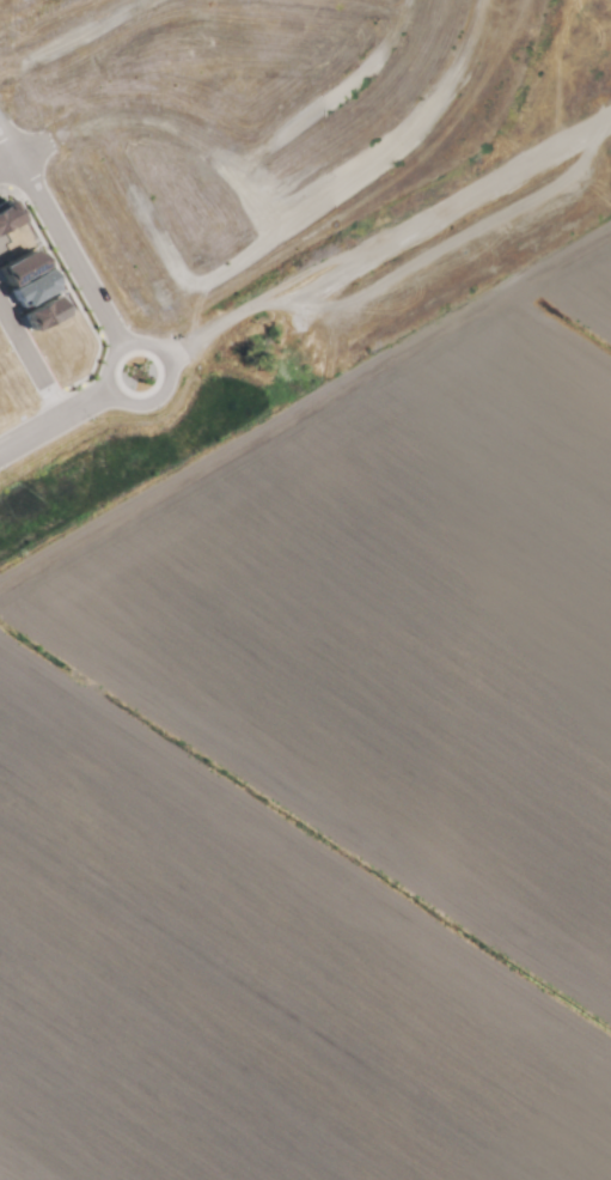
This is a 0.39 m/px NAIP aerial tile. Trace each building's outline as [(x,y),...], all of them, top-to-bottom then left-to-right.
[(24,221),(0,233),(0,208),(13,201),(24,221)] [(1,266),(38,245),(50,266),(12,287),(1,266)] [(13,288),(50,268),(62,288),(24,310),(13,288)] [(34,272),(0,287),(0,301),(1,303),(8,301),(11,307),(43,292),(34,272)] [(25,312),(63,291),(75,310),(36,333),(25,312)] [(9,314),(18,333),(53,315),(44,297),(9,314)]
